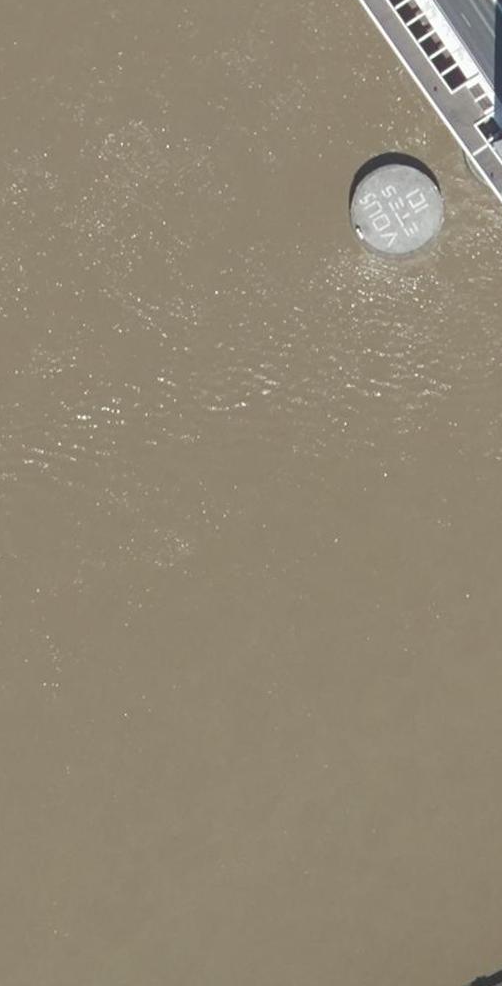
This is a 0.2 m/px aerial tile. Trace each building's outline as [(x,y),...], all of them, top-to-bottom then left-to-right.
[(495,134),(488,148),(501,169),(501,133),(495,134)] [(358,179),(349,192),(346,207),(347,223),(354,237),(365,248),(378,255),(394,257),(409,254),(423,247),(433,235),(439,221),(440,206),(436,191),(427,178),(415,169),(400,164),(384,164),(370,169),(358,179)]
